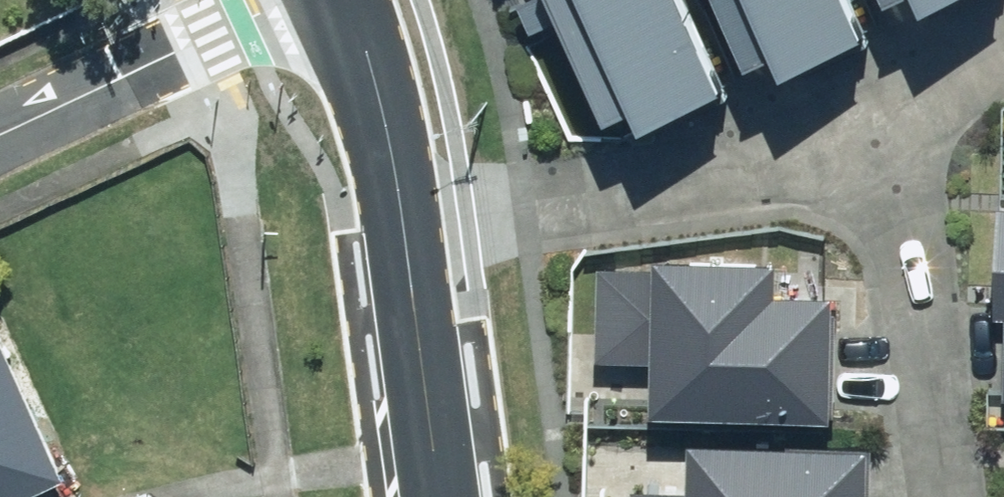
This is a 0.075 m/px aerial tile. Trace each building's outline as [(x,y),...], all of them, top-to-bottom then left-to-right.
[(613,99),(639,87),(650,110),(732,72),(698,0),(566,0),(613,99)] [(749,47),(780,36),(790,56),(869,17),(861,0),(728,0),(749,47)] [(781,279),(780,250),(719,248),(718,256),(691,256),(691,246),(660,246),(655,399),(838,402),(839,280),(781,279)] [(4,300),(0,302),(0,496),(4,496),(82,459),(4,300)] [(695,427),(695,480),(638,477),(637,496),(874,496),(875,431),(695,427)]
